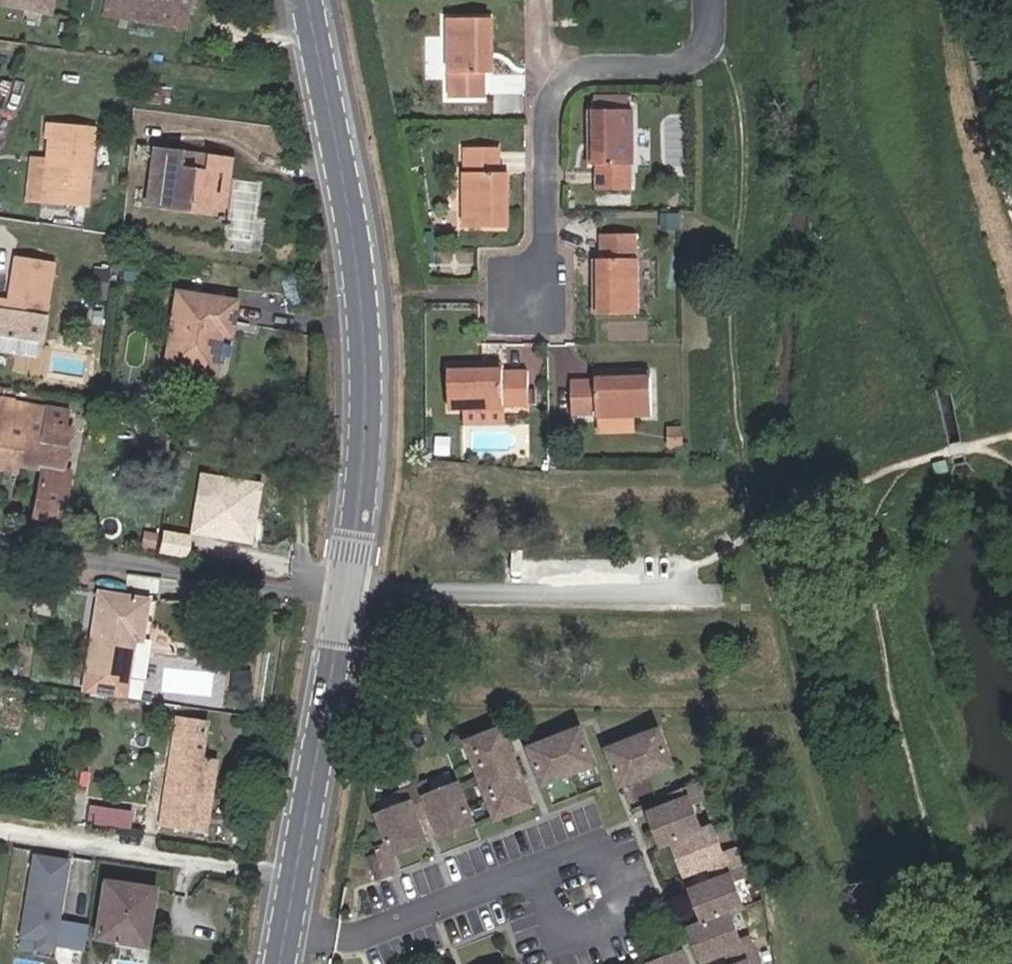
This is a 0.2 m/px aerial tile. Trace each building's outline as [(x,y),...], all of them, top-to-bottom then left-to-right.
[(55,0),(0,0),(0,4),(52,14),(55,0)] [(180,29),(185,0),(106,0),(103,17),(180,29)] [(484,71),(484,18),(446,17),(445,70),(449,70),(448,96),(478,95),(479,71),(484,71)] [(633,162),(633,109),(589,109),(590,162),(596,162),(597,186),(630,186),(629,163),(633,162)] [(46,137),(44,156),(30,155),(26,199),(85,204),(91,125),(44,120),(43,136),(46,137)] [(43,136),(31,135),(30,155),(44,156),(46,137),(43,136)] [(192,170),(179,168),(180,154),(181,150),(152,146),(145,206),(208,214),(213,174),(202,172),(204,157),(194,156),(192,170)] [(494,171),(495,146),(463,146),(463,171),(459,172),(459,226),(498,226),(498,171),(494,171)] [(180,154),(179,168),(192,170),(194,156),(180,154)] [(227,156),(204,154),(204,157),(202,172),(213,174),(225,175),(227,156)] [(225,175),(213,174),(208,214),(220,216),(225,175)] [(663,230),(676,230),(676,213),(663,213),(663,230)] [(634,257),(633,234),(601,235),(602,258),(594,259),(595,312),(637,312),(638,257),(634,257)] [(0,299),(0,336),(38,343),(53,263),(14,256),(7,291),(6,299),(0,299)] [(217,334),(226,335),(231,301),(172,292),(162,365),(199,371),(200,371),(201,371),(202,371),(203,371),(204,371),(205,371),(206,370),(207,370),(208,369),(209,369),(209,368),(210,367),(211,366),(211,365),(212,364),(212,363),(217,334)] [(534,368),(531,402),(537,403),(542,348),(512,345),(510,366),(534,368)] [(502,370),(502,367),(449,368),(450,407),(463,407),(497,406),(503,406),(503,403),(529,403),(528,370),(502,370)] [(574,414),(599,413),(599,415),(637,414),(652,414),(651,375),(598,377),(598,379),(573,380),(574,414)] [(55,409),(0,399),(0,400),(0,418),(8,419),(4,440),(21,443),(17,464),(39,469),(30,518),(57,523),(66,474),(59,472),(67,428),(52,425),(55,409)] [(497,420),(497,406),(463,407),(463,421),(497,420)] [(599,432),(638,431),(637,414),(599,415),(599,432)] [(17,464),(21,443),(4,440),(8,419),(0,418),(0,461),(17,464)] [(260,484),(199,474),(189,532),(250,542),(260,484)] [(188,536),(161,531),(157,553),(185,558),(188,536)] [(144,601),(96,593),(81,691),(83,691),(120,697),(131,639),(138,640),(144,601)] [(380,697),(399,698),(399,687),(381,686),(380,697)] [(213,760),(199,758),(205,722),(175,717),(157,826),(201,833),(213,760)] [(493,819),(529,805),(499,727),(463,741),(493,819)] [(540,784),(592,763),(577,727),(525,748),(540,784)] [(618,785),(670,764),(656,728),(604,749),(618,785)] [(423,842),(413,818),(428,812),(438,836),(471,823),(455,783),(428,794),(425,786),(398,796),(401,804),(374,814),(389,855),(423,842)] [(698,829),(688,803),(696,800),(691,786),(666,795),(670,803),(646,812),(658,845),(669,841),(681,873),(705,863),(711,878),(687,888),(700,921),(686,926),(699,959),(723,950),(729,963),(747,963),(755,961),(745,935),(737,938),(727,911),(740,906),(730,878),(738,875),(728,849),(720,852),(709,825),(698,829)] [(375,879),(390,873),(382,852),(367,858),(375,879)] [(50,952),(65,861),(31,855),(17,937),(34,940),(33,949),(50,952)] [(135,938),(140,910),(147,912),(151,890),(100,882),(91,938),(113,942),(115,935),(135,938)] [(113,942),(142,946),(147,912),(140,910),(135,938),(115,935),(113,942)] [(680,950),(647,963),(685,963),(680,950)]
